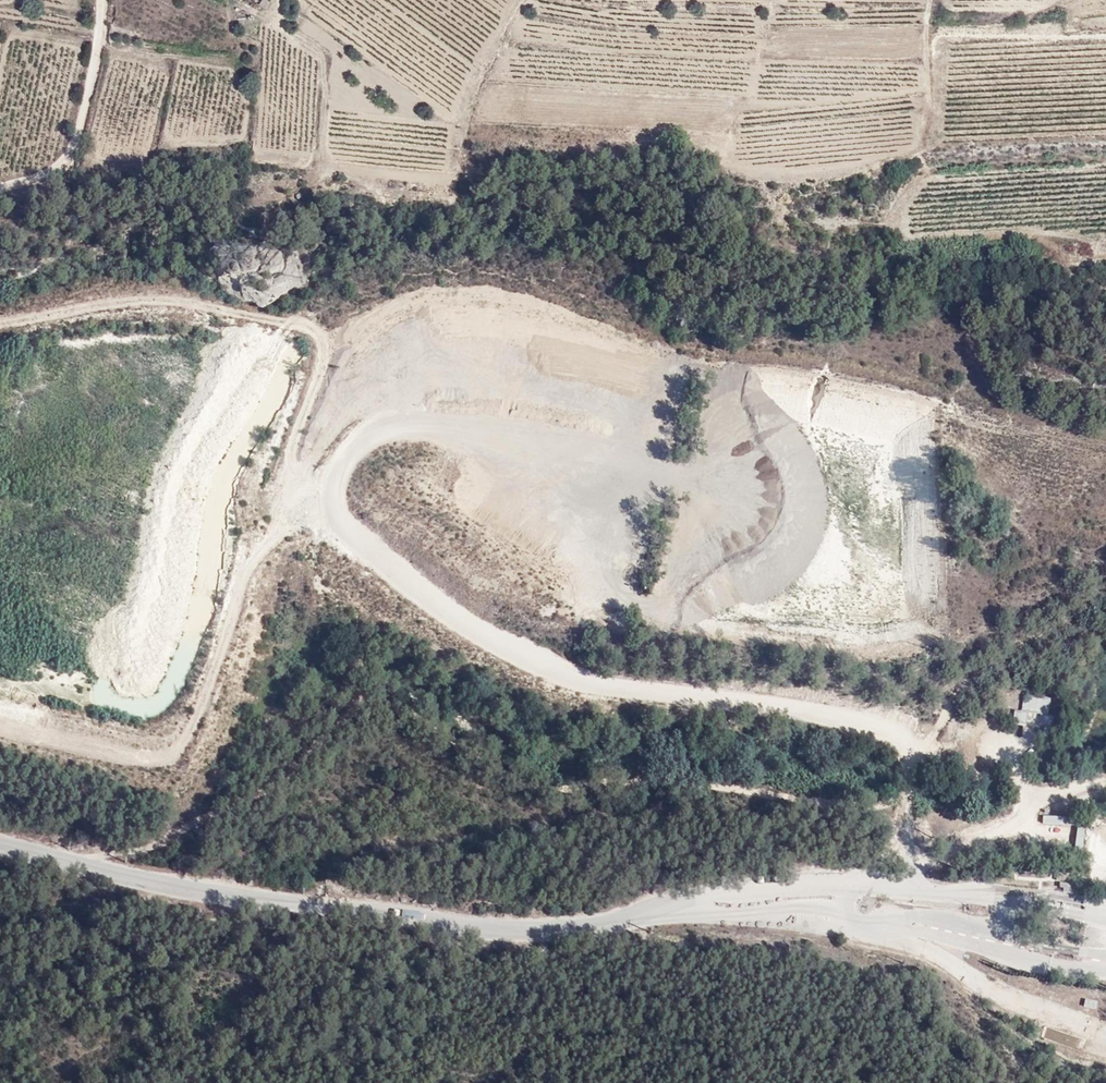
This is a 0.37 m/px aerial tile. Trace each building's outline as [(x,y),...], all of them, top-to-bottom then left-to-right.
[(1049,714),(1052,697),(1024,692),(1021,710),(1015,709),(1013,723),(1026,726),(1029,711),(1041,713),(1039,725),(1053,727),(1055,715),(1049,714)] [(1042,814),(1042,824),(1075,824),(1075,814),(1042,814)] [(1086,835),(1082,822),(1075,824),(1078,837),(1086,835)] [(1096,1009),(1097,999),(1084,997),(1082,1006),(1096,1009)]
